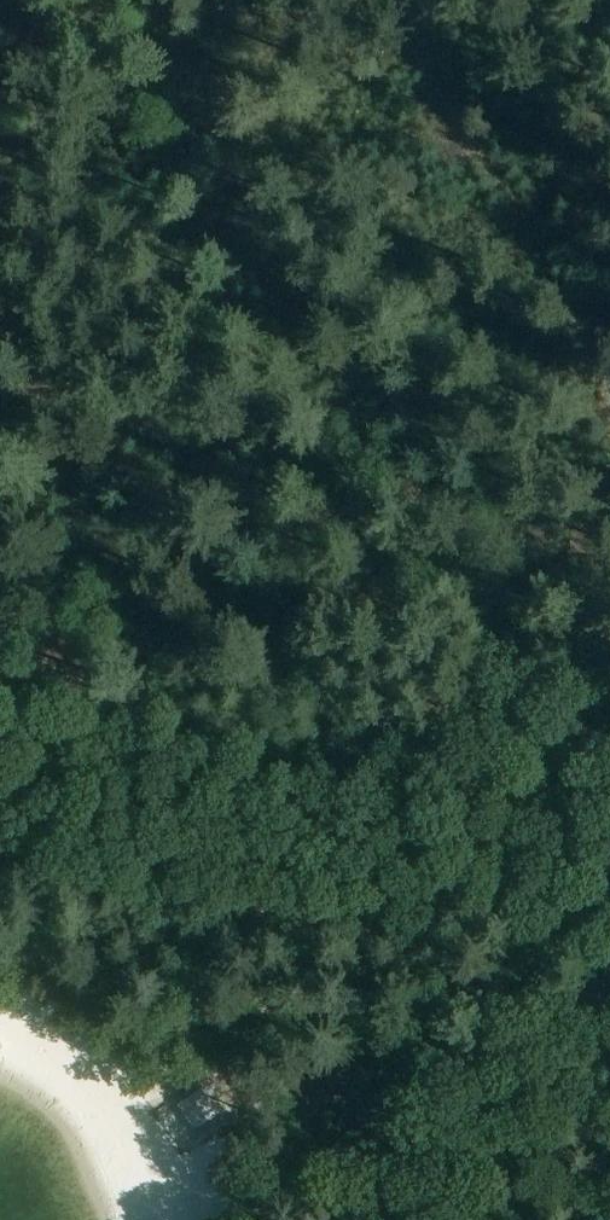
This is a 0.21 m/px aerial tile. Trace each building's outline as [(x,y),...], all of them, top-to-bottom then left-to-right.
[(205,1099),(190,1108),(203,1127),(217,1117),(205,1099)]
